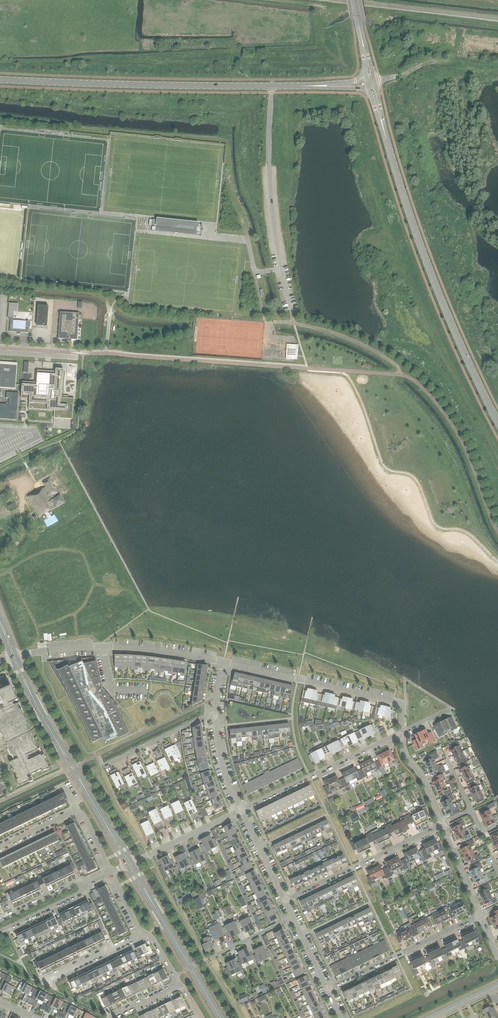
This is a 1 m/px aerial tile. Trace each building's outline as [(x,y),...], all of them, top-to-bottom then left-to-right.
[(202,225),(153,220),(152,231),(201,236),(202,225)] [(9,303),(8,317),(13,317),(14,311),(17,311),(18,303),(9,303)] [(38,306),(37,326),(47,327),(49,307),(38,306)] [(60,312),(58,339),(77,340),(79,313),(60,312)] [(20,332),(28,333),(29,321),(26,321),(13,321),(13,320),(10,320),(9,332),(17,332),(17,334),(20,334),(20,332)] [(287,345),(286,359),(296,360),(297,345),(287,345)] [(15,389),(17,365),(0,364),(0,388),(15,389)] [(34,383),(22,382),(21,398),(29,399),(29,402),(29,409),(51,411),(54,411),(54,418),(64,419),(73,419),(74,404),(74,399),(62,398),(64,369),(55,369),(55,372),(54,372),(44,371),(37,371),(36,383),(34,383)] [(16,420),(18,394),(6,393),(5,398),(9,398),(8,405),(0,404),(0,419),(16,420)] [(49,465),(46,466),(47,468),(48,470),(49,471),(58,466),(55,461),(54,462),(51,464),(49,465)] [(58,466),(49,471),(50,472),(51,475),(60,470),(58,466)] [(60,470),(51,475),(52,477),(54,479),(54,480),(63,475),(60,470)] [(63,475),(54,480),(55,481),(56,484),(66,479),(63,475)] [(66,479),(56,484),(57,486),(59,489),(68,484),(66,479)] [(30,484),(28,485),(31,489),(39,485),(36,480),(34,481),(32,482),(30,484)] [(22,488),(20,489),(23,494),(31,489),(28,485),(26,486),(24,487),(22,488)] [(39,485),(31,489),(34,494),(41,490),(39,485)] [(31,489),(23,494),(26,499),(34,494),(31,489)] [(41,490),(34,494),(36,499),(44,495),(41,490)] [(34,494),(26,499),(28,504),(36,499),(34,494)] [(44,495),(36,499),(39,504),(47,500),(44,495)] [(36,499),(28,504),(31,509),(39,504),(36,499)] [(47,500),(39,504),(42,509),(50,505),(47,500)] [(10,509),(17,505),(15,501),(7,504),(10,509)] [(39,504),(31,509),(34,514),(42,509),(39,504)] [(50,505),(42,509),(45,514),(51,511),(53,510),(50,505)] [(42,509),(34,514),(37,519),(42,516),(45,514),(42,509)] [(54,516),(51,511),(45,514),(42,516),(44,521),(47,527),(58,521),(54,515),(54,516)] [(65,660),(48,662),(69,698),(70,697),(92,743),(102,738),(104,742),(117,736),(118,738),(129,733),(116,707),(118,706),(103,688),(100,690),(98,685),(101,684),(96,662),(93,663),(92,658),(80,659),(82,662),(69,668),(65,660)] [(165,671),(167,660),(161,659),(159,672),(163,673),(163,671),(165,671)] [(180,662),(173,661),(171,674),(175,674),(175,672),(178,673),(180,662)] [(184,676),(186,663),(180,662),(178,673),(180,673),(180,675),(184,676)] [(240,674),(234,673),(233,680),(231,680),(230,685),(237,687),(238,683),(240,674)] [(242,688),(245,675),(240,674),(238,683),(237,687),(242,688)] [(250,676),(245,675),(242,688),(247,689),(248,685),(250,676)] [(0,733),(1,733),(8,749),(7,749),(8,750),(9,750),(10,751),(8,752),(10,756),(12,755),(13,756),(12,757),(14,760),(10,762),(10,763),(11,762),(12,764),(11,764),(13,768),(14,768),(15,770),(14,770),(15,774),(17,773),(17,775),(16,776),(18,779),(16,780),(18,784),(19,783),(20,785),(19,785),(19,786),(29,781),(30,782),(33,781),(32,779),(33,778),(31,775),(35,773),(34,772),(36,771),(36,772),(40,770),(40,769),(41,768),(43,771),(47,769),(46,768),(48,767),(48,768),(49,768),(44,758),(45,757),(44,755),(43,755),(39,748),(36,750),(35,748),(37,748),(35,744),(34,744),(33,743),(34,742),(32,738),(31,738),(30,737),(31,736),(29,732),(28,733),(27,731),(29,731),(27,727),(29,726),(28,726),(27,726),(26,725),(28,724),(26,720),(25,721),(24,719),(25,719),(22,711),(20,712),(20,710),(22,709),(20,705),(19,706),(18,704),(19,704),(19,703),(15,705),(13,702),(15,702),(14,698),(16,697),(12,689),(10,690),(9,687),(4,676),(0,678),(0,733)] [(259,689),(258,692),(263,693),(264,689),(266,680),(261,679),(259,688),(259,689)] [(264,689),(263,693),(269,694),(269,690),(271,681),(266,680),(264,689)] [(275,691),(274,695),(277,696),(279,697),(280,693),(282,684),(277,683),(275,691)] [(310,699),(312,691),(307,690),(307,691),(303,690),(301,697),(300,702),(309,704),(310,699)] [(321,694),(317,693),(317,692),(312,691),(310,699),(309,704),(318,706),(319,702),(321,694)] [(328,704),(330,695),(325,694),(325,695),(321,694),(319,702),(318,706),(327,708),(328,704)] [(334,698),(335,696),(330,695),(328,704),(327,708),(335,710),(336,706),(338,698),(334,698)] [(193,697),(192,706),(201,701),(202,698),(193,697)] [(342,699),(338,698),(336,706),(345,708),(347,699),(342,698),(342,699)] [(356,702),(352,702),(352,700),(347,699),(345,708),(354,710),(356,702)] [(360,703),(356,702),(354,710),(363,712),(365,703),(360,702),(360,703)] [(370,704),(365,703),(363,712),(372,714),(373,707),(369,706),(370,704)] [(383,716),(385,707),(380,706),(380,708),(376,707),(374,714),(383,716)] [(396,712),(390,710),(390,709),(385,707),(383,716),(392,718),(392,719),(396,720),(396,726),(392,728),(392,729),(396,726),(396,710),(396,712)] [(451,717),(442,722),(447,731),(450,729),(452,731),(457,729),(451,717)] [(447,731),(442,722),(434,726),(439,737),(444,735),(443,732),(447,731)] [(193,728),(193,732),(202,731),(202,730),(201,724),(193,728)] [(369,736),(373,734),(372,733),(376,731),(373,725),(365,728),(369,736)] [(363,737),(364,739),(369,736),(365,728),(357,732),(360,739),(363,737)] [(426,730),(420,732),(424,741),(427,740),(429,744),(436,741),(433,735),(429,737),(426,730)] [(353,744),(357,742),(356,741),(360,739),(357,732),(354,733),(353,731),(348,734),(353,744)] [(424,741),(420,732),(414,735),(417,742),(414,744),(417,750),(423,747),(421,743),(424,741)] [(347,745),(348,747),(353,744),(348,734),(342,737),(343,739),(340,740),(344,747),(347,745)] [(341,750),(340,748),(344,747),(340,740),(332,744),(336,752),(341,750)] [(453,756),(462,751),(458,742),(451,746),(452,748),(451,749),(450,750),(453,756)] [(169,743),(167,745),(174,760),(181,756),(177,748),(176,749),(174,746),(171,747),(170,743),(169,743)] [(324,748),(327,754),(331,753),(332,754),(336,752),(332,744),(324,748)] [(172,760),(174,760),(167,745),(164,746),(166,750),(165,750),(166,753),(168,757),(170,761),(172,760)] [(320,760),(324,758),(324,756),(327,754),(324,748),(322,745),(314,748),(316,752),(320,760)] [(164,770),(165,769),(158,754),(156,750),(153,752),(158,762),(157,762),(158,764),(160,769),(161,771),(164,770)] [(386,751),(383,753),(388,763),(392,761),(393,764),(398,762),(395,754),(392,756),(389,751),(387,752),(386,751)] [(453,756),(455,761),(457,761),(458,761),(459,764),(466,760),(462,751),(453,756)] [(160,752),(158,754),(165,769),(167,769),(167,768),(169,767),(168,765),(166,761),(165,758),(164,759),(161,752),(160,752)] [(320,760),(316,752),(308,756),(311,762),(315,761),(315,762),(320,760)] [(428,761),(424,762),(427,768),(436,764),(434,760),(439,758),(436,752),(430,756),(431,759),(428,761)] [(380,762),(377,763),(380,770),(385,768),(384,765),(388,763),(383,753),(379,754),(380,755),(377,757),(380,762)] [(150,758),(147,759),(154,774),(156,774),(158,773),(157,770),(155,766),(154,764),(153,764),(150,757),(149,758),(150,758)] [(137,759),(134,760),(141,775),(143,775),(145,773),(143,769),(141,765),(140,762),(139,763),(137,759)] [(153,775),(154,774),(147,759),(144,760),(147,767),(146,767),(147,770),(149,774),(151,776),(153,775)] [(297,759),(292,762),(296,771),(302,769),(297,759)] [(372,759),(366,762),(370,772),(371,774),(375,772),(380,770),(377,763),(374,765),(372,759)] [(140,776),(141,775),(134,760),(132,762),(131,762),(133,766),(132,766),(133,768),(135,773),(138,777),(140,776)] [(296,771),(292,762),(286,764),(291,774),(296,771)] [(366,773),(370,772),(366,762),(359,765),(362,770),(359,772),(362,779),(368,776),(366,773)] [(462,776),(471,771),(468,765),(468,766),(466,762),(458,766),(458,767),(461,765),(462,767),(462,768),(459,770),(462,776)] [(286,776),(291,774),(286,764),(281,767),(286,776)] [(436,764),(427,768),(430,774),(433,772),(437,770),(439,774),(445,770),(442,765),(437,767),(436,764)] [(286,776),(281,767),(276,770),(280,779),(286,776)] [(128,768),(125,769),(133,785),(134,784),(136,783),(135,781),(133,776),(132,774),(131,774),(128,768)] [(359,772),(357,773),(354,768),(348,771),(352,780),(356,778),(357,781),(362,779),(359,772)] [(115,770),(113,771),(120,786),(121,785),(123,784),(121,779),(119,775),(118,773),(117,773),(115,769),(115,770)] [(131,786),(133,785),(125,769),(123,771),(122,771),(125,777),(125,778),(126,780),(128,784),(129,787),(131,785),(131,786)] [(280,779),(276,770),(270,772),(275,782),(280,779)] [(118,786),(120,786),(113,771),(110,772),(111,776),(112,779),(114,783),(116,787),(118,786)] [(211,776),(211,775),(210,771),(201,774),(203,779),(211,776)] [(352,780),(348,771),(342,774),(344,779),(342,780),(345,787),(350,785),(349,782),(352,780)] [(467,784),(475,780),(473,777),(474,777),(471,771),(462,776),(465,781),(468,780),(468,781),(470,783),(467,784)] [(275,782),(270,772),(265,775),(269,784),(275,782)] [(435,788),(445,784),(443,781),(445,780),(443,774),(436,777),(437,780),(433,783),(435,788)] [(260,777),(259,778),(264,787),(269,784),(265,775),(264,775),(260,777)] [(211,776),(203,779),(204,783),(204,784),(213,782),(212,780),(211,776)] [(336,776),(330,779),(335,789),(338,787),(340,790),(345,787),(342,780),(339,782),(336,776)] [(258,790),(264,787),(259,778),(254,780),(258,790)] [(324,789),(327,796),(332,793),(331,790),(335,789),(330,779),(324,782),(327,788),(324,789)] [(253,792),(258,790),(254,780),(248,783),(253,792)] [(213,782),(204,784),(206,789),(206,790),(215,787),(214,786),(213,782)] [(472,795),(481,791),(478,785),(477,785),(476,782),(468,786),(469,786),(471,789),(469,790),(472,795)] [(248,795),(253,792),(248,783),(243,785),(248,795)] [(446,788),(445,784),(435,788),(438,794),(443,792),(445,795),(451,792),(449,787),(446,788)] [(0,789),(0,796),(5,793),(6,794),(8,793),(7,790),(5,792),(3,788),(5,787),(5,786),(0,789)] [(305,788),(309,798),(315,795),(310,786),(305,788)] [(208,794),(208,795),(217,792),(216,791),(215,787),(206,790),(208,794)] [(305,788),(299,791),(304,800),(309,798),(305,788)] [(299,791),(294,793),(298,803),(304,800),(299,791)] [(476,804),(485,800),(483,797),(481,791),(472,795),(474,801),(476,800),(478,803),(476,804)] [(210,799),(210,800),(219,797),(218,796),(217,792),(208,795),(210,799)] [(66,800),(67,799),(67,798),(67,797),(66,795),(65,794),(64,793),(0,824),(0,836),(66,804),(65,801),(66,800)] [(294,793),(288,796),(293,806),(298,803),(294,793)] [(444,802),(441,803),(444,809),(453,804),(451,801),(454,800),(452,794),(445,797),(446,800),(444,802)] [(288,796),(283,799),(287,808),(293,806),(288,796)] [(210,800),(213,805),(221,802),(220,801),(219,797),(210,800)] [(283,799),(277,801),(282,811),(287,808),(283,799)] [(176,802),(175,803),(182,819),(185,817),(182,811),(183,810),(182,808),(180,804),(179,801),(176,802)] [(189,802),(188,802),(195,817),(198,816),(196,812),(197,812),(196,809),(194,805),(191,801),(189,802)] [(277,801),(272,804),(277,813),(282,811),(277,801)] [(195,817),(188,802),(186,803),(184,804),(186,809),(188,813),(189,815),(190,815),(192,819),(192,818),(195,817)] [(215,811),(223,807),(221,802),(213,805),(213,807),(215,811)] [(180,820),(182,819),(175,803),(173,804),(171,805),(172,807),(174,812),(175,814),(176,813),(179,820),(180,820)] [(453,804),(444,809),(447,815),(449,813),(452,812),(454,815),(460,812),(458,806),(457,806),(456,803),(453,804)] [(272,804),(267,807),(271,816),(277,813),(272,804)] [(165,808),(164,808),(171,824),(174,823),(171,816),(172,816),(171,813),(169,809),(168,807),(166,808),(165,808)] [(267,807),(261,809),(266,819),(271,816),(267,807)] [(421,812),(417,814),(422,823),(428,820),(425,815),(428,814),(425,807),(420,809),(421,812)] [(492,816),(489,810),(487,807),(481,810),(482,813),(480,815),(483,821),(492,816)] [(169,825),(171,824),(164,808),(163,809),(160,810),(161,813),(163,817),(165,819),(169,825)] [(260,821),(266,819),(261,809),(256,812),(260,821)] [(154,811),(152,811),(161,830),(164,829),(160,821),(161,821),(160,818),(158,814),(156,810),(154,811)] [(161,830),(152,811),(151,812),(148,813),(151,818),(153,822),(154,824),(155,824),(158,832),(161,830)] [(412,813),(407,816),(410,822),(413,821),(416,826),(422,823),(417,814),(416,811),(412,813)] [(409,830),(406,824),(409,823),(406,816),(401,819),(402,821),(398,823),(403,833),(409,830)] [(490,829),(496,827),(494,823),(495,823),(492,816),(483,821),(486,827),(489,826),(490,829)] [(452,828),(453,831),(455,834),(463,830),(462,827),(465,825),(462,819),(453,824),(454,827),(452,828)] [(332,831),(327,820),(322,822),(326,830),(327,834),(332,831)] [(146,822),(144,823),(152,838),(154,837),(155,837),(153,833),(154,832),(152,830),(150,826),(148,821),(146,822)] [(321,833),(326,830),(322,822),(317,825),(321,833)] [(403,833),(398,823),(394,825),(393,822),(388,825),(391,831),(394,830),(397,835),(403,833)] [(75,823),(66,827),(83,861),(75,865),(77,868),(83,865),(84,867),(85,867),(88,873),(97,869),(75,823)] [(152,838),(144,823),(143,824),(141,825),(143,829),(145,834),(146,836),(147,836),(149,840),(149,839),(152,838)] [(225,832),(234,828),(231,824),(223,827),(225,832)] [(316,835),(321,833),(317,825),(312,827),(316,835)] [(383,830),(379,832),(384,842),(390,839),(387,833),(390,832),(387,825),(382,828),(383,830)] [(316,835),(312,827),(307,829),(312,840),(317,838),(316,835)] [(236,833),(234,828),(225,832),(228,837),(236,833)] [(307,829),(302,832),(306,840),(307,843),(312,840),(307,829)] [(374,831),(369,833),(372,841),(375,839),(378,845),(384,842),(379,832),(378,829),(374,831)] [(463,830),(455,834),(457,840),(460,839),(462,842),(471,838),(468,832),(465,833),(463,830)] [(55,832),(49,835),(54,843),(59,841),(55,832)] [(301,842),(306,840),(302,832),(297,834),(301,842)] [(238,838),(236,833),(228,837),(230,842),(238,838)] [(302,845),(301,842),(297,834),(292,836),(298,847),(302,845)] [(364,840),(360,841),(365,851),(371,848),(368,843),(371,841),(368,834),(363,837),(364,840)] [(54,843),(49,835),(44,837),(48,846),(54,843)] [(210,836),(205,838),(211,850),(211,849),(218,846),(214,839),(212,840),(210,836)] [(287,839),(291,847),(294,852),(298,850),(297,847),(298,847),(292,836),(287,839)] [(44,837),(39,840),(43,848),(48,846),(44,837)] [(211,850),(205,838),(201,840),(203,845),(200,846),(204,853),(211,849),(211,850)] [(241,843),(238,838),(230,842),(233,847),(241,843)] [(286,849),(291,847),(287,839),(282,841),(286,849)] [(438,852),(443,850),(440,843),(437,845),(435,839),(429,842),(433,852),(437,850),(438,852)] [(39,840),(34,842),(38,851),(43,848),(39,840)] [(463,848),(461,850),(464,856),(473,851),(471,847),(474,846),(473,844),(474,843),(473,840),(466,843),(468,846),(463,848)] [(282,841),(278,843),(281,851),(286,849),(282,841)] [(365,851),(360,841),(356,843),(355,841),(350,843),(353,850),(356,848),(358,854),(365,851)] [(433,852),(429,842),(428,842),(428,841),(425,843),(425,844),(423,845),(425,850),(423,852),(426,860),(431,857),(430,853),(433,852)] [(33,853),(38,851),(34,842),(29,845),(33,853)] [(243,848),(241,843),(233,847),(235,852),(243,848)] [(277,854),(281,851),(278,843),(273,846),(277,854)] [(29,845),(24,847),(28,856),(33,853),(29,845)] [(23,858),(28,856),(24,847),(19,850),(23,858)] [(66,848),(55,853),(56,856),(67,851),(66,848)] [(245,853),(243,848),(235,852),(237,857),(245,853)] [(419,859),(420,862),(422,861),(423,862),(426,861),(422,852),(419,853),(416,848),(414,849),(413,848),(410,850),(411,851),(410,851),(415,860),(419,859)] [(199,849),(195,851),(194,851),(200,863),(200,862),(204,860),(199,849)] [(19,850),(14,852),(18,861),(23,858),(19,850)] [(200,863),(194,851),(190,853),(195,865),(200,863)] [(407,859),(404,861),(408,870),(411,868),(410,866),(412,865),(411,862),(415,860),(410,851),(404,854),(407,859)] [(473,851),(464,856),(466,862),(469,861),(474,858),(476,862),(482,859),(480,855),(479,856),(478,854),(474,855),(473,851)] [(13,863),(18,861),(14,852),(9,855),(13,863)] [(248,858),(245,853),(237,857),(240,862),(248,858)] [(179,855),(185,868),(185,867),(189,865),(184,854),(180,856),(179,855)] [(347,862),(343,854),(338,856),(342,865),(347,862)] [(9,855),(4,857),(8,866),(13,863),(9,855)] [(175,858),(180,869),(185,867),(185,868),(179,855),(179,856),(175,858)] [(168,856),(164,858),(163,858),(169,870),(169,869),(173,867),(168,856)] [(333,859),(337,867),(342,865),(338,856),(333,859)] [(392,860),(396,869),(400,868),(401,870),(404,869),(404,870),(407,869),(403,861),(401,862),(398,857),(392,860)] [(166,875),(164,872),(169,870),(163,858),(159,860),(162,868),(160,869),(165,880),(169,879),(167,875),(166,875)] [(250,863),(248,858),(240,862),(242,867),(250,863)] [(328,861),(332,869),(337,867),(333,859),(328,861)] [(386,870),(389,877),(392,876),(391,875),(394,874),(393,871),(396,869),(392,860),(386,863),(388,868),(386,870)] [(327,872),(332,869),(328,861),(323,863),(327,872)] [(66,868),(70,876),(75,873),(73,870),(75,868),(72,862),(68,864),(69,867),(66,868)] [(472,870),(470,871),(473,877),(482,873),(480,870),(483,868),(480,862),(474,865),(476,868),(472,870)] [(252,868),(250,863),(242,867),(244,872),(252,868)] [(322,874),(327,872),(323,863),(319,866),(322,874)] [(60,867),(65,878),(70,876),(66,868),(63,869),(62,866),(60,867)] [(314,868),(318,876),(322,874),(319,866),(314,868)] [(373,869),(378,878),(382,876),(383,879),(385,878),(386,879),(389,878),(385,870),(382,871),(379,866),(373,869)] [(57,872),(60,880),(65,878),(60,867),(58,868),(60,871),(57,872)] [(309,871),(313,879),(318,876),(314,868),(309,871)] [(367,872),(370,877),(367,878),(370,885),(375,883),(374,880),(378,878),(373,869),(367,872)] [(46,874),(47,877),(51,885),(56,883),(50,872),(50,871),(46,874)] [(50,872),(56,883),(60,880),(57,872),(53,874),(52,871),(50,872)] [(246,874),(248,879),(256,875),(254,871),(246,874)] [(304,873),(308,881),(313,879),(309,871),(304,873)] [(303,883),(308,881),(304,873),(299,875),(303,883)] [(482,873),(473,877),(475,883),(478,882),(482,880),(483,883),(489,881),(486,875),(483,876),(482,873)] [(38,876),(39,878),(42,885),(44,883),(46,887),(51,885),(47,877),(46,874),(43,876),(41,877),(40,875),(38,876)] [(259,880),(256,875),(248,879),(251,884),(259,880)] [(298,886),(303,883),(299,875),(294,878),(298,886)] [(353,876),(348,878),(352,886),(353,888),(357,886),(356,884),(357,884),(353,876)] [(37,882),(32,884),(36,892),(41,890),(39,886),(42,885),(39,878),(36,879),(37,882)] [(293,888),(298,886),(294,878),(289,880),(293,888)] [(348,878),(344,880),(348,889),(352,886),(348,878)] [(261,885),(259,880),(251,884),(248,886),(250,891),(253,889),(261,885)] [(344,880),(339,883),(343,891),(348,889),(344,880)] [(26,887),(23,888),(27,897),(32,894),(27,883),(25,884),(26,887)] [(27,883),(32,894),(36,892),(32,884),(30,885),(28,883),(27,883)] [(343,891),(339,883),(334,885),(338,893),(339,896),(344,894),(342,891),(343,891)] [(481,892),(479,893),(481,899),(490,894),(489,891),(492,890),(489,884),(484,886),(485,890),(481,892)] [(263,890),(261,885),(253,889),(255,894),(263,890)] [(334,885),(329,887),(333,896),(338,893),(334,885)] [(101,900),(94,903),(95,905),(102,902),(119,936),(127,932),(105,886),(97,890),(101,900)] [(22,899),(27,897),(23,888),(20,890),(19,887),(17,888),(22,899)] [(335,899),(333,896),(329,887),(324,890),(330,902),(335,899)] [(14,893),(17,901),(22,899),(17,888),(15,889),(16,892),(14,893)] [(258,899),(266,895),(263,890),(255,894),(258,899)] [(330,902),(324,890),(319,892),(325,904),(330,902)] [(13,903),(17,901),(14,893),(11,894),(10,892),(5,894),(6,897),(8,900),(8,901),(11,900),(13,903)] [(325,904),(319,892),(314,895),(320,906),(325,904)] [(201,895),(199,896),(201,900),(203,904),(204,903),(203,899),(207,897),(205,893),(201,895)] [(490,894),(481,899),(484,905),(487,903),(491,902),(492,905),(497,902),(495,896),(492,898),(490,894)] [(266,895),(258,899),(255,900),(258,905),(260,904),(268,900),(266,895)] [(320,906),(314,895),(309,897),(315,909),(320,906)] [(315,909),(309,897),(305,899),(310,912),(311,912),(310,911),(315,909)] [(305,912),(306,911),(307,913),(310,912),(305,899),(300,902),(305,912)] [(83,903),(87,911),(89,909),(91,912),(95,910),(92,903),(89,904),(88,900),(83,903)] [(262,909),(270,905),(268,900),(260,904),(262,909)] [(469,910),(464,900),(456,904),(460,914),(469,910)] [(78,905),(83,916),(85,915),(84,912),(87,911),(83,903),(78,905)] [(460,914),(456,904),(450,907),(452,909),(449,911),(452,917),(460,914)] [(79,918),(83,916),(78,905),(73,907),(79,918)] [(273,910),(270,905),(262,909),(265,914),(273,910)] [(79,918),(73,907),(69,910),(74,920),(79,918)] [(369,908),(364,911),(368,919),(369,921),(373,919),(372,917),(373,916),(369,908)] [(451,918),(447,911),(446,908),(443,909),(444,910),(438,913),(442,922),(451,918)] [(74,920),(69,910),(64,912),(68,920),(69,922),(72,921),(72,922),(74,921),(74,920)] [(275,915),(273,910),(265,914),(267,919),(275,915)] [(490,918),(492,924),(497,921),(497,910),(493,913),(494,916),(492,917),(490,918)] [(364,911),(359,913),(363,921),(368,919),(364,911)] [(61,918),(58,919),(62,926),(66,923),(65,921),(68,920),(64,912),(59,914),(61,918)] [(359,913),(354,915),(358,923),(363,921),(359,913)] [(442,922),(438,913),(429,917),(434,926),(442,922)] [(277,920),(275,915),(267,919),(269,923),(277,920)] [(354,915),(349,918),(353,926),(358,923),(354,915)] [(57,928),(62,926),(58,919),(56,920),(54,917),(49,919),(53,927),(56,926),(57,928)] [(244,919),(250,931),(254,929),(249,917),(245,920),(244,919)] [(433,927),(428,917),(420,921),(424,931),(433,927)] [(349,918),(345,920),(348,928),(353,926),(349,918)] [(416,935),(424,931),(420,921),(420,922),(418,918),(413,921),(414,924),(411,926),(416,935)] [(45,921),(50,932),(52,931),(50,928),(53,927),(49,919),(45,921)] [(240,922),(245,933),(250,931),(244,919),(244,920),(240,922)] [(345,920),(340,922),(344,930),(345,933),(350,930),(348,928),(345,920)] [(40,923),(44,931),(47,930),(48,933),(50,932),(45,921),(40,923)] [(229,924),(235,936),(235,935),(239,933),(234,922),(230,924),(229,924)] [(335,925),(339,933),(344,930),(340,922),(335,925)] [(35,926),(40,937),(42,936),(41,933),(44,931),(40,923),(35,926)] [(212,935),(214,940),(219,938),(213,926),(212,923),(207,925),(209,929),(207,930),(209,936),(212,935)] [(213,926),(219,938),(223,936),(218,924),(214,926),(213,926)] [(225,926),(230,938),(235,935),(235,936),(229,924),(225,926)] [(407,939),(415,935),(411,926),(409,924),(401,928),(402,930),(407,939)] [(330,927),(334,935),(339,933),(335,925),(330,927)] [(30,928),(34,936),(37,935),(38,937),(40,937),(35,926),(30,928)] [(325,929),(329,937),(334,935),(330,927),(325,929)] [(25,930),(30,941),(32,940),(31,938),(34,936),(30,928),(25,930)] [(100,933),(97,935),(101,942),(106,940),(104,936),(106,935),(103,929),(99,931),(100,933)] [(282,929),(274,933),(276,938),(285,934),(282,929)] [(325,929),(320,932),(324,940),(329,937),(325,929)] [(26,943),(30,941),(25,930),(21,933),(26,943)] [(407,939),(402,930),(396,933),(397,933),(394,935),(398,943),(407,939)] [(467,933),(472,942),(475,940),(477,943),(481,941),(478,934),(476,935),(473,930),(467,933)] [(324,940),(320,932),(315,934),(320,944),(324,942),(323,940),(324,940)] [(26,943),(21,933),(16,935),(18,939),(15,940),(18,947),(21,945),(21,946),(26,944),(26,943)] [(463,941),(461,942),(464,949),(469,946),(468,944),(472,942),(467,933),(461,935),(463,941)] [(92,947),(96,945),(91,934),(90,935),(91,938),(88,939),(92,947)] [(96,945),(101,942),(97,935),(94,936),(93,934),(91,934),(96,945)] [(285,934),(276,938),(279,943),(287,939),(285,934)] [(87,949),(92,947),(88,939),(85,940),(84,938),(82,939),(87,949)] [(207,938),(203,940),(202,939),(204,943),(202,944),(206,952),(208,951),(208,952),(208,951),(212,949),(207,938)] [(459,951),(464,949),(461,942),(459,943),(456,938),(450,941),(454,950),(458,948),(459,951)] [(82,951),(87,949),(82,939),(80,940),(81,942),(79,943),(82,951)] [(287,939),(279,943),(281,948),(289,944),(287,939)] [(385,940),(379,943),(384,954),(390,951),(385,940)] [(450,941),(444,944),(446,949),(444,950),(447,957),(452,955),(451,952),(454,950),(450,941)] [(78,954),(82,951),(79,943),(76,945),(75,942),(73,943),(78,954)] [(73,956),(78,954),(73,943),(71,944),(72,946),(69,948),(73,956)] [(379,943),(374,945),(379,956),(384,954),(379,943)] [(145,944),(140,946),(144,954),(147,953),(148,955),(153,953),(149,946),(146,947),(145,944)] [(284,953),(292,949),(289,944),(281,948),(284,953)] [(374,945),(368,948),(373,959),(379,956),(374,945)] [(141,955),(144,954),(140,946),(135,949),(137,952),(134,953),(137,958),(137,960),(142,958),(141,955)] [(258,948),(264,960),(264,959),(268,957),(263,946),(258,948)] [(441,957),(442,959),(447,957),(444,950),(441,951),(439,946),(433,949),(437,958),(441,957)] [(69,958),(73,956),(69,948),(67,949),(66,947),(64,948),(69,958)] [(64,960),(69,958),(64,948),(62,949),(63,951),(60,952),(64,960)] [(264,960),(258,948),(254,950),(256,955),(253,956),(257,963),(259,961),(259,962),(264,960)] [(368,948),(363,951),(368,961),(373,959),(368,948)] [(242,950),(248,962),(252,960),(247,949),(242,951),(242,950)] [(284,953),(286,958),(294,954),(292,949),(284,953)] [(427,959),(430,965),(435,963),(433,960),(437,958),(433,949),(427,952),(429,957),(427,959)] [(133,950),(128,952),(133,963),(135,962),(134,959),(137,958),(134,953),(133,950)] [(248,962),(242,950),(242,951),(238,953),(243,964),(248,962)] [(59,962),(64,960),(60,952),(58,954),(56,951),(55,952),(59,962)] [(363,951),(357,953),(363,964),(368,961),(363,951)] [(55,965),(59,962),(55,952),(53,953),(54,955),(51,957),(55,965)] [(128,952),(124,955),(127,963),(130,961),(131,964),(133,963),(128,952)] [(357,953),(352,956),(357,967),(363,964),(357,953)] [(296,959),(294,954),(286,958),(288,963),(296,959)] [(416,957),(420,967),(424,965),(425,968),(430,965),(427,959),(424,960),(422,954),(416,957)] [(124,955),(119,957),(124,967),(126,966),(125,964),(127,963),(124,955)] [(50,967),(55,965),(51,957),(48,958),(47,956),(45,957),(50,967)] [(352,956),(346,959),(352,969),(357,967),(352,956)] [(412,959),(409,960),(412,966),(410,967),(414,976),(419,973),(416,969),(420,967),(416,957),(415,957),(415,956),(412,958),(412,959)] [(45,960),(42,961),(46,969),(50,967),(45,957),(44,957),(45,960)] [(119,957),(114,959),(118,967),(121,966),(122,968),(124,967),(119,957)] [(114,959),(110,961),(115,972),(117,971),(116,968),(118,967),(114,959)] [(296,959),(288,963),(291,968),(299,964),(296,959)] [(346,959),(341,961),(346,972),(352,969),(346,959)] [(41,971),(46,969),(42,961),(39,962),(38,960),(33,962),(36,969),(39,968),(41,971)] [(230,961),(236,973),(237,976),(242,973),(240,971),(243,970),(239,963),(237,964),(235,960),(231,962),(230,961)] [(105,964),(109,971),(112,970),(113,972),(115,972),(110,961),(105,964)] [(236,973),(230,961),(230,962),(226,964),(228,967),(225,969),(228,976),(236,973),(236,974),(236,973)] [(341,961),(336,964),(341,975),(346,972),(341,961)] [(101,966),(106,976),(107,975),(106,973),(109,971),(105,964),(101,966)] [(299,964),(291,968),(293,973),(301,969),(299,964)] [(335,977),(341,975),(336,964),(330,966),(335,977)] [(96,968),(100,976),(103,975),(104,977),(106,976),(101,966),(96,968)] [(396,977),(401,975),(402,975),(401,974),(397,966),(392,969),(396,977)] [(91,970),(96,980),(98,980),(97,977),(100,976),(96,968),(91,970)] [(158,972),(162,981),(168,979),(163,969),(158,972)] [(295,977),(303,974),(301,969),(293,973),(295,977)] [(392,969),(386,971),(390,980),(396,977),(392,969)] [(91,970),(87,972),(91,980),(93,979),(95,981),(96,980),(91,970)] [(386,971),(381,974),(385,983),(390,980),(386,971)] [(1,972),(0,975),(0,977),(3,979),(1,983),(0,983),(0,990),(2,991),(9,976),(1,972)] [(87,972),(82,975),(87,985),(89,984),(88,982),(91,980),(87,972)] [(157,984),(162,981),(158,972),(153,974),(157,984)] [(148,977),(152,986),(157,984),(153,974),(148,977)] [(381,974),(375,977),(379,985),(385,983),(381,974)] [(78,977),(82,985),(84,983),(85,986),(87,985),(82,975),(78,977)] [(11,977),(9,976),(2,991),(9,995),(13,987),(9,985),(12,978),(11,977)] [(297,980),(299,985),(307,981),(305,976),(297,980)] [(73,979),(78,989),(80,988),(79,986),(82,985),(78,977),(73,979)] [(142,979),(147,989),(152,986),(148,977),(142,979)] [(375,977),(370,979),(374,988),(379,985),(375,977)] [(76,990),(78,989),(73,979),(68,981),(72,989),(75,988),(76,990)] [(137,982),(142,991),(147,989),(142,979),(137,982)] [(364,982),(369,991),(374,988),(370,979),(364,982)] [(310,986),(307,981),(299,985),(301,990),(310,986)] [(30,992),(32,987),(21,982),(19,985),(23,987),(21,991),(25,994),(22,1001),(25,1002),(28,996),(30,992)] [(132,984),(137,994),(142,991),(137,982),(132,984)] [(359,985),(363,993),(369,991),(364,982),(359,985)] [(131,996),(137,994),(132,984),(127,987),(131,996)] [(353,987),(358,996),(363,993),(359,985),(353,987)] [(301,990),(304,995),(312,991),(310,986),(301,990)] [(33,1006),(40,991),(32,987),(30,992),(34,993),(31,998),(28,996),(25,1002),(33,1006)] [(126,998),(131,996),(127,987),(122,989),(126,998)] [(348,990),(352,998),(358,996),(353,987),(348,990)] [(121,1001),(126,998),(122,989),(117,992),(121,1001)] [(346,1001),(347,1002),(347,1001),(352,998),(348,990),(343,992),(347,1001),(346,1001)] [(47,994),(40,991),(33,1006),(35,1007),(39,1000),(44,1002),(45,999),(47,994)] [(314,996),(312,991),(304,995),(306,1000),(314,996)] [(116,1003),(121,1001),(117,992),(112,994),(116,1003)] [(55,998),(47,994),(45,999),(49,1001),(47,1006),(43,1004),(40,1009),(48,1013),(55,998)] [(111,1006),(116,1003),(112,994),(106,997),(111,1006)] [(248,1000),(245,994),(238,997),(241,1003),(248,1000)] [(309,1005),(317,1001),(314,996),(306,1000),(309,1005)] [(106,1008),(111,1006),(106,997),(101,999),(106,1008)] [(175,999),(180,1008),(185,1006),(181,997),(175,999)] [(63,1002),(55,998),(48,1013),(51,1014),(54,1007),(59,1010),(61,1006),(63,1002)] [(174,1011),(180,1008),(175,999),(170,1002),(174,1011)] [(309,1005),(311,1010),(319,1006),(317,1001),(309,1005)] [(63,1002),(61,1006),(65,1008),(62,1013),(58,1011),(55,1017),(58,1017),(65,1017),(70,1005),(63,1002)] [(165,1004),(169,1013),(174,1011),(170,1002),(165,1004)] [(160,1007),(164,1016),(169,1013),(165,1004),(160,1007)] [(65,1017),(68,1017),(69,1015),(74,1017),(76,1014),(78,1009),(70,1005),(65,1017)] [(321,1011),(319,1006),(311,1010),(313,1015),(321,1011)] [(159,1017),(160,1017),(164,1016),(160,1007),(155,1009),(159,1017)] [(492,1011),(490,1007),(483,1010),(486,1016),(485,1017),(486,1017),(492,1017),(497,1017),(497,1015),(495,1009),(492,1011)] [(86,1013),(78,1009),(76,1014),(80,1015),(79,1017),(83,1017),(86,1013)] [(153,1017),(159,1017),(155,1009),(150,1012),(153,1017)]
